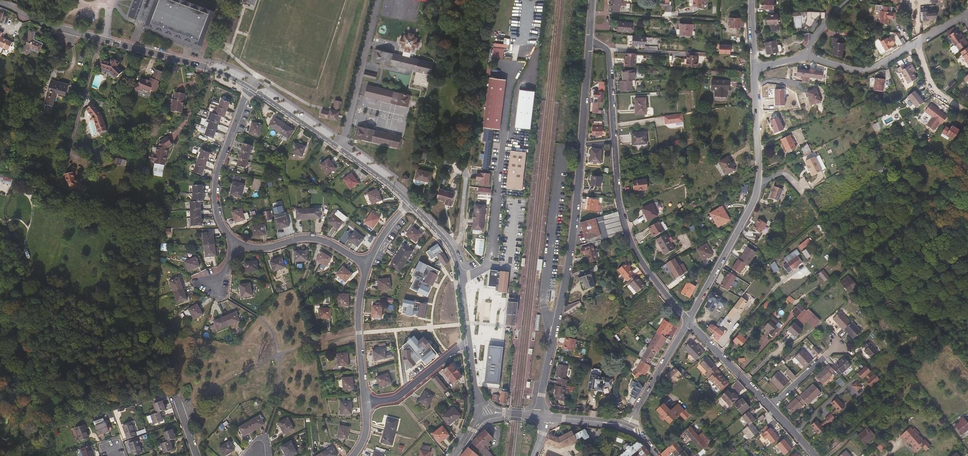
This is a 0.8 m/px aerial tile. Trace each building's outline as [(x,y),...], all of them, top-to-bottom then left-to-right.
[(195,48),(200,50),(214,12),(184,0),(134,0),(129,15),(146,22),(144,28),(195,48)] [(772,14),(772,1),(763,1),(762,9),(763,9),(763,14),(772,14)] [(672,13),(672,7),(668,7),(669,4),(665,3),(665,4),(663,4),(663,7),(665,7),(664,11),(664,12),(672,13)] [(892,21),(893,14),(885,13),(885,11),(882,11),(882,12),(881,12),(880,17),(881,17),(880,24),(889,25),(889,20),(892,21)] [(932,12),(931,12),(921,13),(922,21),(929,21),(928,19),(937,18),(937,14),(936,14),(936,11),(932,11),(932,12)] [(810,15),(815,15),(815,13),(811,12),(810,12),(807,12),(806,24),(805,25),(804,35),(810,35),(813,35),(813,30),(812,29),(813,19),(812,18),(812,16),(810,15)] [(742,22),(742,18),(738,18),(738,16),(730,15),(729,18),(729,23),(730,24),(730,28),(740,29),(740,27),(743,27),(744,23),(742,22)] [(778,28),(778,24),(776,24),(775,15),(766,16),(766,24),(769,24),(770,32),(776,32),(776,28),(778,28)] [(230,42),(239,18),(233,16),(225,41),(230,42)] [(630,32),(631,24),(619,23),(618,31),(630,32)] [(678,24),(677,30),(677,34),(677,37),(691,38),(692,31),(693,31),(693,25),(678,24)] [(946,33),(948,36),(955,47),(956,46),(959,50),(967,44),(961,34),(959,35),(954,28),(946,33)] [(30,51),(40,53),(43,43),(33,41),(36,32),(29,30),(24,54),(29,56),(30,51)] [(2,33),(0,32),(0,46),(4,48),(10,50),(13,41),(1,37),(2,33)] [(416,71),(419,60),(410,58),(412,50),(415,51),(415,47),(418,48),(420,42),(417,42),(418,38),(414,37),(414,34),(409,33),(408,35),(405,35),(404,38),(401,38),(400,43),(402,44),(402,48),(404,48),(403,56),(376,49),(373,60),(413,70),(416,71)] [(653,50),(653,39),(628,37),(628,45),(644,47),(644,50),(653,50)] [(843,58),(844,44),(840,43),(840,39),(833,38),(832,46),(834,46),(832,56),(843,58)] [(892,47),(891,46),(895,44),(891,38),(888,40),(887,39),(881,42),(886,51),(892,47)] [(782,50),(781,47),(779,46),(777,46),(776,41),(765,43),(768,55),(778,53),(778,52),(780,52),(782,50)] [(719,54),(731,54),(731,45),(719,44),(719,54)] [(967,48),(960,54),(962,57),(961,58),(967,68),(967,48)] [(698,67),(698,56),(697,56),(697,53),(688,52),(688,55),(687,55),(687,67),(698,67)] [(636,67),(636,54),(626,54),(626,61),(624,61),(624,67),(636,67)] [(117,67),(119,63),(112,59),(109,63),(101,60),(98,68),(110,72),(116,78),(122,72),(117,67)] [(416,71),(413,70),(409,88),(421,90),(419,97),(423,97),(425,95),(428,88),(433,63),(419,60),(416,71)] [(915,82),(912,77),(915,75),(910,67),(904,71),(904,70),(903,67),(902,68),(896,71),(897,75),(899,74),(907,87),(915,82)] [(810,79),(823,80),(823,70),(797,69),(797,77),(803,77),(802,82),(810,83),(810,79)] [(156,85),(157,83),(159,78),(161,73),(154,70),(152,76),(150,75),(149,78),(146,76),(145,77),(140,76),(137,84),(132,86),(134,92),(139,90),(148,94),(149,91),(154,93),(157,85),(156,85)] [(635,81),(634,71),(622,71),(622,81),(632,81),(635,81)] [(96,76),(92,85),(97,87),(101,79),(96,76)] [(499,130),(502,106),(506,80),(490,78),(483,127),(484,128),(482,140),(484,140),(480,166),(486,166),(492,129),(499,130)] [(884,93),(885,81),(875,79),(873,92),(884,93)] [(68,86),(59,83),(51,81),(44,105),(47,106),(53,107),(56,95),(65,97),(68,86)] [(632,91),(632,81),(622,81),(620,82),(620,92),(632,91)] [(729,90),(730,82),(711,81),(711,90),(715,91),(715,98),(726,98),(727,90),(729,90)] [(410,96),(379,88),(367,85),(365,96),(407,106),(410,96)] [(594,93),(594,97),(594,99),(598,99),(598,102),(603,103),(603,93),(604,93),(605,86),(599,86),(598,93),(594,93)] [(821,103),(816,90),(807,94),(812,107),(821,103)] [(182,115),(184,102),(183,101),(184,95),(175,94),(173,101),(172,101),(169,112),(182,115)] [(646,114),(645,99),(635,99),(635,115),(646,114)] [(227,111),(229,104),(222,101),(220,105),(218,104),(218,103),(213,101),(212,105),(227,111)] [(335,101),(332,110),(330,110),(329,112),(322,110),(320,116),(337,121),(342,102),(335,101)] [(86,110),(92,117),(91,120),(95,122),(97,130),(98,130),(99,133),(106,131),(101,115),(92,105),(86,110)] [(946,119),(929,107),(924,114),(932,119),(926,128),(932,133),(938,124),(941,126),(946,119)] [(224,118),(227,111),(219,108),(217,111),(215,110),(213,114),(221,117),(224,118)] [(218,125),(221,117),(213,114),(210,113),(207,120),(210,122),(218,125)] [(683,124),(682,114),(664,117),(665,125),(675,123),(676,126),(683,124)] [(284,124),(274,118),(268,126),(278,133),(284,124)] [(215,132),(218,125),(210,122),(209,124),(206,123),(204,127),(207,128),(207,129),(215,132)] [(258,137),(262,126),(252,123),(249,134),(258,137)] [(601,136),(602,124),(593,123),(592,135),(601,136)] [(294,131),(284,124),(278,133),(288,139),(294,131)] [(908,133),(901,124),(896,127),(898,129),(900,128),(905,134),(908,133)] [(355,137),(357,137),(398,147),(400,136),(377,130),(358,126),(355,137)] [(951,140),(957,131),(949,126),(947,130),(943,127),(940,133),(938,135),(945,140),(947,137),(951,140)] [(212,140),(215,132),(207,129),(204,136),(212,140)] [(646,145),(645,133),(631,134),(632,146),(646,145)] [(796,148),(790,136),(781,140),(786,152),(796,148)] [(159,178),(162,167),(166,149),(170,146),(165,138),(158,143),(157,148),(155,148),(153,155),(149,154),(147,162),(150,162),(152,163),(152,164),(152,165),(150,176),(159,178)] [(249,154),(251,146),(243,144),(241,152),(249,154)] [(302,157),(305,147),(294,144),(291,153),(302,157)] [(811,151),(807,144),(800,147),(803,154),(811,151)] [(600,163),(601,151),(591,149),(590,163),(600,163)] [(198,158),(199,158),(207,161),(210,154),(202,151),(201,153),(199,153),(198,158)] [(521,190),(523,178),(526,152),(510,151),(506,188),(521,190)] [(247,162),(249,154),(241,152),(239,159),(247,162)] [(821,172),(814,157),(805,162),(807,166),(806,167),(809,172),(810,172),(812,176),(821,172)] [(204,168),(207,161),(199,158),(196,165),(204,168)] [(726,176),(735,171),(727,158),(719,163),(726,176)] [(249,166),(250,163),(247,162),(239,159),(237,167),(245,170),(246,166),(249,166)] [(335,169),(328,159),(320,166),(327,175),(335,169)] [(201,176),(204,168),(196,165),(193,173),(201,176)] [(430,182),(432,173),(417,169),(415,179),(414,182),(416,184),(418,184),(420,183),(421,180),(430,182)] [(80,184),(79,180),(75,181),(73,173),(65,175),(68,185),(82,195),(87,189),(80,184)] [(358,184),(352,174),(343,180),(350,190),(358,184)] [(14,179),(0,175),(0,183),(11,187),(14,179)] [(600,187),(601,178),(591,177),(590,187),(600,187)] [(647,191),(646,181),(632,183),(633,192),(647,191)] [(241,197),(243,185),(233,183),(230,195),(241,197)] [(203,194),(202,186),(193,186),(193,195),(203,194)] [(778,203),(782,190),(773,187),(769,199),(778,203)] [(452,196),(454,192),(439,188),(436,198),(445,201),(445,204),(451,206),(454,197),(452,196)] [(381,201),(376,190),(367,194),(372,205),(381,201)] [(203,202),(203,194),(193,195),(193,203),(200,202),(203,202)] [(598,206),(598,201),(598,199),(586,198),(585,207),(587,207),(587,211),(597,212),(597,211),(601,211),(601,207),(598,206)] [(200,210),(200,202),(193,203),(190,203),(191,211),(200,210)] [(482,231),(485,206),(475,205),(474,215),(473,215),(472,220),(473,220),(472,230),(482,231)] [(657,217),(651,205),(642,210),(647,222),(657,217)] [(730,221),(722,208),(709,215),(717,228),(730,221)] [(244,221),(241,209),(232,212),(235,224),(244,221)] [(308,220),(308,209),(295,210),(295,214),(296,215),(297,220),(308,220)] [(320,219),(319,209),(308,209),(308,220),(320,219)] [(201,219),(200,210),(191,211),(191,219),(201,219)] [(265,221),(272,220),(271,211),(263,212),(265,221)] [(289,227),(284,211),(274,214),(275,220),(278,230),(289,227)] [(337,230),(346,218),(337,211),(328,223),(337,230)] [(372,229),(379,219),(371,213),(364,223),(372,229)] [(623,235),(618,213),(595,219),(601,241),(623,235)] [(201,226),(201,219),(191,219),(191,227),(201,226)] [(601,241),(595,219),(580,223),(586,245),(600,241),(601,241)] [(760,235),(766,225),(759,220),(752,230),(760,235)] [(645,222),(643,223),(643,225),(638,227),(640,230),(647,228),(645,222)] [(648,229),(650,232),(653,238),(654,238),(667,230),(663,223),(660,224),(659,222),(648,229)] [(266,235),(264,225),(262,225),(262,224),(259,225),(259,226),(252,227),(254,237),(266,235)] [(421,235),(412,227),(406,236),(415,243),(421,235)] [(363,239),(359,236),(354,232),(348,241),(357,248),(363,239)] [(214,245),(213,233),(202,235),(204,246),(214,245)] [(674,251),(665,235),(656,241),(665,256),(674,251)] [(808,240),(805,242),(799,247),(801,250),(807,245),(810,243),(808,240)] [(597,261),(593,247),(601,245),(600,241),(586,245),(580,246),(582,255),(587,254),(590,263),(597,261)] [(430,249),(426,252),(431,260),(437,256),(443,266),(450,262),(437,243),(429,249),(430,249)] [(218,256),(217,248),(215,248),(214,245),(204,246),(206,258),(218,256)] [(712,256),(706,245),(697,251),(703,261),(712,256)] [(406,262),(412,251),(404,246),(397,256),(406,262)] [(747,267),(756,253),(747,248),(739,261),(747,267)] [(307,261),(306,251),(295,252),(295,262),(304,262),(307,261)] [(326,267),(331,258),(321,252),(316,261),(321,264),(319,267),(323,270),(326,267)] [(399,273),(406,262),(397,256),(390,267),(399,273)] [(783,267),(786,271),(788,273),(801,263),(797,257),(783,267)] [(199,267),(195,258),(184,263),(189,272),(199,267)] [(285,268),(281,258),(270,263),(273,272),(285,268)] [(674,280),(688,273),(683,263),(678,265),(675,259),(666,263),(674,280)] [(258,271),(256,261),(244,263),(246,273),(258,271)] [(427,297),(440,271),(422,262),(420,261),(415,269),(412,276),(413,277),(408,288),(427,297)] [(627,282),(633,277),(632,275),(631,274),(632,273),(625,264),(617,271),(627,282)] [(594,286),(589,274),(598,271),(597,268),(600,266),(600,265),(585,270),(572,275),(571,279),(579,276),(583,289),(594,286)] [(345,283),(352,275),(343,267),(336,275),(345,283)] [(506,293),(508,272),(489,270),(489,274),(488,284),(488,286),(494,287),(494,292),(498,293),(506,293)] [(829,279),(823,271),(818,275),(824,283),(829,279)] [(729,272),(720,287),(728,292),(737,277),(729,272)] [(645,287),(637,278),(634,276),(633,277),(627,282),(625,284),(627,286),(629,285),(637,294),(645,287)] [(856,287),(847,277),(840,283),(849,293),(856,287)] [(183,289),(179,278),(169,282),(173,293),(183,289)] [(392,289),(391,284),(390,284),(389,279),(378,280),(379,290),(392,289)] [(252,296),(250,283),(239,285),(241,298),(252,296)] [(689,300),(695,288),(691,286),(692,284),(690,283),(689,285),(687,284),(681,295),(689,300)] [(187,300),(183,289),(173,293),(177,304),(187,300)] [(709,299),(708,300),(707,302),(708,303),(705,307),(712,312),(718,304),(721,306),(722,306),(724,303),(724,302),(720,300),(720,299),(712,294),(711,295),(710,295),(708,297),(709,299)] [(348,307),(348,295),(338,295),(338,307),(348,307)] [(665,303),(659,296),(654,301),(659,308),(665,303)] [(731,321),(737,312),(738,312),(740,313),(747,303),(741,298),(723,321),(720,326),(721,327),(728,319),(731,321)] [(426,303),(406,299),(404,299),(402,307),(403,307),(402,314),(403,314),(424,318),(427,304),(426,303)] [(513,326),(516,326),(518,300),(508,299),(506,325),(513,326)] [(659,308),(654,301),(649,306),(654,312),(659,308)] [(562,322),(583,308),(579,302),(565,307),(562,322)] [(763,312),(769,305),(766,302),(760,309),(763,312)] [(204,318),(197,305),(184,312),(187,318),(192,316),(196,323),(197,322),(201,323),(203,319),(204,318)] [(381,318),(381,307),(371,306),(371,318),(377,318),(377,320),(380,320),(380,319),(380,318),(381,318)] [(654,312),(649,306),(645,309),(650,316),(654,312)] [(820,321),(808,310),(806,308),(804,310),(796,318),(803,325),(807,321),(814,328),(820,321)] [(330,319),(330,309),(319,309),(319,312),(319,319),(330,319)] [(635,329),(650,316),(645,309),(629,322),(635,329)] [(239,322),(235,313),(224,317),(228,327),(239,322)] [(851,324),(840,313),(832,320),(843,331),(844,330),(851,324)] [(228,327),(224,317),(213,322),(215,325),(214,325),(210,327),(213,333),(228,327)] [(713,335),(717,329),(720,326),(723,321),(721,319),(715,327),(713,326),(712,327),(710,326),(707,330),(713,335)] [(772,319),(765,328),(763,330),(769,334),(769,336),(770,337),(771,338),(772,338),(773,338),(779,331),(774,327),(777,323),(772,319)] [(667,335),(673,326),(664,321),(656,333),(657,333),(664,338),(666,335),(667,335)] [(861,333),(852,323),(851,324),(844,330),(853,340),(861,333)] [(791,343),(793,341),(802,332),(794,324),(787,331),(785,333),(790,338),(788,340),(791,343)] [(717,342),(724,334),(717,329),(713,335),(715,337),(713,339),(717,342)] [(439,355),(424,335),(421,331),(403,346),(404,354),(406,366),(407,373),(419,372),(439,355)] [(656,353),(657,353),(658,354),(667,339),(664,338),(657,333),(648,348),(649,348),(656,353)] [(741,346),(746,341),(739,334),(732,342),(736,345),(738,343),(741,346)] [(573,352),(576,340),(565,338),(563,350),(573,352)] [(698,346),(696,347),(691,342),(684,349),(696,361),(705,353),(702,350),(698,346)] [(877,352),(871,345),(869,342),(863,347),(865,350),(864,352),(870,359),(877,352)] [(499,384),(503,347),(488,345),(484,383),(499,384)] [(648,366),(656,353),(649,348),(641,361),(641,362),(648,366)] [(820,354),(814,348),(811,351),(817,357),(820,354)] [(386,359),(384,349),(372,351),(374,361),(386,359)] [(812,361),(802,351),(794,358),(804,369),(812,361)] [(348,366),(347,354),(337,355),(338,366),(348,366)] [(717,371),(714,367),(714,366),(707,358),(705,360),(704,359),(700,362),(701,363),(699,365),(707,373),(705,375),(708,379),(717,371)] [(839,377),(851,366),(843,358),(832,369),(834,371),(839,377)] [(644,376),(650,367),(648,366),(641,362),(636,370),(635,372),(632,374),(633,376),(635,378),(636,379),(642,375),(644,376)] [(461,377),(451,365),(443,372),(453,385),(461,377)] [(565,381),(568,367),(558,365),(555,378),(558,379),(557,383),(567,385),(568,381),(565,381)] [(831,375),(834,371),(832,369),(828,365),(815,378),(822,385),(832,376),(831,375)] [(868,374),(870,372),(865,367),(857,374),(862,379),(865,377),(868,374)] [(611,387),(612,381),(605,379),(600,378),(601,372),(599,371),(599,370),(594,369),(593,370),(591,370),(588,389),(595,390),(595,391),(598,392),(598,391),(602,392),(603,387),(602,387),(602,386),(611,387)] [(795,377),(787,369),(785,372),(786,373),(792,380),(795,377)] [(728,383),(719,375),(720,374),(717,371),(708,379),(720,391),(728,383)] [(391,383),(387,374),(376,378),(380,387),(391,383)] [(788,384),(778,374),(770,381),(780,391),(788,384)] [(871,388),(879,380),(874,374),(871,377),(868,380),(866,382),(871,388)] [(447,390),(436,377),(432,381),(442,393),(447,390)] [(353,390),(352,378),(342,379),(342,380),(338,382),(339,387),(343,388),(343,390),(353,390)] [(744,389),(737,381),(731,387),(739,394),(744,389)] [(851,386),(854,390),(856,392),(862,388),(859,385),(856,382),(851,386)] [(556,401),(557,401),(564,402),(565,398),(563,397),(565,389),(566,389),(567,385),(557,383),(556,386),(555,386),(555,390),(555,391),(554,396),(556,396),(555,397),(556,398),(556,401)] [(632,406),(643,389),(638,383),(637,384),(636,384),(633,389),(634,389),(630,396),(632,398),(628,403),(632,406)] [(807,406),(821,393),(813,385),(799,397),(805,404),(807,406)] [(720,397),(730,408),(739,399),(734,393),(732,394),(728,390),(720,397)] [(427,407),(433,397),(425,392),(418,402),(427,407)] [(792,416),(805,404),(799,397),(798,396),(786,408),(792,416)] [(749,408),(742,399),(734,406),(741,415),(749,408)] [(836,409),(830,414),(827,417),(832,422),(835,419),(832,416),(837,411),(839,412),(844,407),(836,399),(831,404),(836,409)] [(166,410),(162,401),(154,404),(157,413),(160,412),(166,410)] [(351,414),(351,406),(351,403),(341,402),(341,414),(351,414)] [(684,412),(683,411),(678,405),(670,412),(664,405),(657,411),(661,416),(660,417),(663,421),(665,419),(669,424),(679,414),(685,420),(686,421),(692,414),(688,409),(684,412)] [(460,416),(453,408),(442,417),(449,425),(458,418),(460,416)] [(750,418),(749,416),(755,412),(752,408),(742,417),(749,426),(751,424),(755,421),(752,417),(750,418)] [(163,422),(160,412),(157,413),(151,415),(154,425),(163,422)] [(264,424),(259,416),(249,422),(254,431),(264,424)] [(832,422),(827,417),(825,419),(826,421),(820,426),(816,421),(810,426),(818,434),(824,430),(821,427),(827,422),(829,425),(832,422)] [(293,429),(287,418),(278,423),(284,435),(293,429)] [(395,433),(398,421),(387,418),(384,431),(395,433)] [(967,425),(962,419),(959,421),(959,423),(953,427),(960,437),(963,434),(965,437),(967,435),(967,434),(966,432),(967,431),(967,424),(967,425)] [(254,431),(249,422),(239,428),(244,437),(254,431)] [(695,422),(690,427),(684,432),(701,452),(712,442),(695,422)] [(109,432),(106,423),(95,427),(98,436),(109,432)] [(137,436),(132,423),(123,426),(127,439),(137,436)] [(758,433),(751,424),(749,426),(743,431),(750,440),(758,433)] [(88,438),(84,425),(75,428),(80,441),(88,438)] [(347,439),(349,428),(339,426),(337,437),(339,438),(338,439),(343,440),(343,439),(347,439)] [(448,435),(442,427),(432,434),(439,443),(448,435)] [(769,429),(767,427),(762,431),(764,433),(763,434),(763,435),(761,437),(764,441),(766,439),(771,445),(778,439),(769,429)] [(864,445),(875,436),(867,428),(857,437),(864,445)] [(922,442),(917,436),(919,435),(914,429),(912,431),(909,428),(899,437),(905,443),(908,441),(918,452),(922,448),(923,448),(926,452),(930,448),(928,445),(924,440),(922,442)] [(590,439),(585,429),(574,436),(577,441),(582,438),(584,442),(590,439)] [(175,439),(172,430),(164,433),(167,442),(170,441),(175,439)] [(493,438),(488,434),(485,430),(484,430),(483,431),(476,438),(483,445),(488,451),(489,450),(488,448),(491,445),(488,442),(493,438)] [(391,446),(395,433),(384,431),(381,443),(391,446)] [(577,441),(574,436),(572,432),(557,439),(548,436),(545,444),(558,449),(561,449),(577,441)] [(142,452),(139,444),(138,441),(137,440),(136,438),(128,441),(129,443),(129,444),(133,455),(142,452)] [(483,445),(476,438),(471,444),(480,451),(483,455),(484,455),(492,455),(488,451),(483,445)] [(783,440),(776,446),(784,455),(791,450),(783,440)] [(173,450),(170,441),(167,442),(161,444),(164,453),(173,450)] [(290,441),(281,447),(286,455),(290,455),(296,453),(290,441)] [(229,442),(219,448),(224,455),(225,455),(234,450),(229,442)] [(637,451),(643,446),(637,442),(633,446),(631,444),(630,444),(629,446),(628,445),(626,445),(624,446),(623,449),(625,452),(620,455),(630,455),(637,451)] [(673,454),(674,455),(687,455),(680,448),(674,442),(661,455),(668,455),(672,453),(673,454)] [(90,446),(81,449),(83,455),(94,455),(90,446)] [(430,453),(429,452),(430,447),(421,446),(420,451),(419,451),(419,455),(429,455),(430,453)] [(649,454),(643,446),(637,451),(639,453),(638,454),(639,455),(638,455),(646,455),(649,454)] [(337,455),(332,447),(321,453),(323,455),(336,455),(337,455)] [(477,455),(468,447),(461,455),(477,455)]
